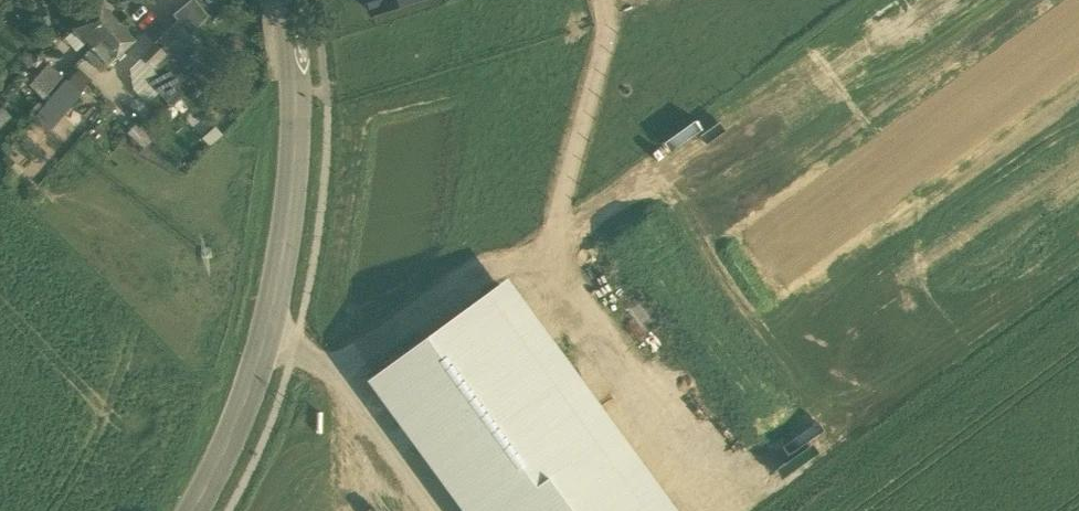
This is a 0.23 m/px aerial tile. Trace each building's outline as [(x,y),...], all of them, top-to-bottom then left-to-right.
[(178,20),(192,35),(209,16),(196,0),(192,0),(174,15),(178,20)] [(372,13),(393,6),(391,0),(368,0),(372,13)] [(87,42),(88,43),(93,49),(119,25),(102,5),(75,28),(75,29),(87,42)] [(195,41),(178,20),(155,43),(167,55),(172,59),(174,62),(183,53),(195,41)] [(119,25),(93,49),(108,65),(109,66),(135,42),(119,25)] [(87,42),(75,29),(64,38),(77,52),(87,42)] [(141,58),(152,69),(167,55),(155,43),(141,58)] [(100,72),(108,65),(93,49),(88,53),(85,55),(100,72)] [(174,62),(187,77),(199,66),(183,53),(174,62)] [(172,59),(167,55),(152,69),(157,75),(161,70),(172,59)] [(152,69),(141,58),(130,69),(133,91),(147,105),(158,94),(148,83),(157,75),(152,69)] [(174,62),(172,59),(161,70),(157,75),(148,83),(158,94),(171,107),(194,88),(187,77),(174,62)] [(49,63),(29,86),(44,99),(64,76),(49,63)] [(79,69),(68,82),(82,93),(92,81),(79,69)] [(68,82),(66,80),(36,117),(52,130),(82,93),(68,82)] [(0,109),(0,129),(12,117),(2,107),(0,109)] [(128,134),(145,149),(152,141),(136,125),(128,134)] [(487,294),(646,510),(678,510),(508,279),(487,294)] [(487,294),(369,381),(464,510),(646,510),(487,294)]
